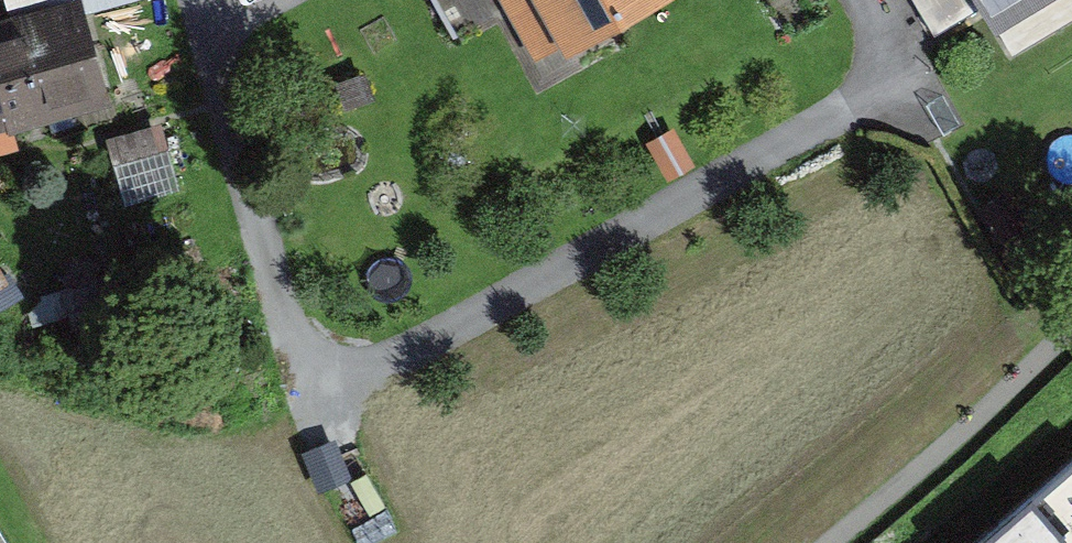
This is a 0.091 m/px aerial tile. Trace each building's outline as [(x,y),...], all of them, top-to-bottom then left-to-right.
[(0,21),(0,163),(44,151),(38,129),(127,106),(99,0),(80,0),(0,21)] [(473,40),(523,13),(553,68),(677,0),(451,0),(473,40)] [(951,32),(997,4),(995,0),(932,0),(951,32)] [(997,4),(1012,29),(1017,27),(1062,0),(995,0),(997,4)] [(1029,48),(1071,22),(1071,0),(1062,0),(1017,27),(1029,48)] [(130,192),(179,181),(167,123),(117,134),(130,192)] [(1070,459),(1008,513),(1035,542),(1071,542),(1071,461),(1070,459)] [(964,542),(1035,542),(1008,513),(1004,508),(964,542)]
